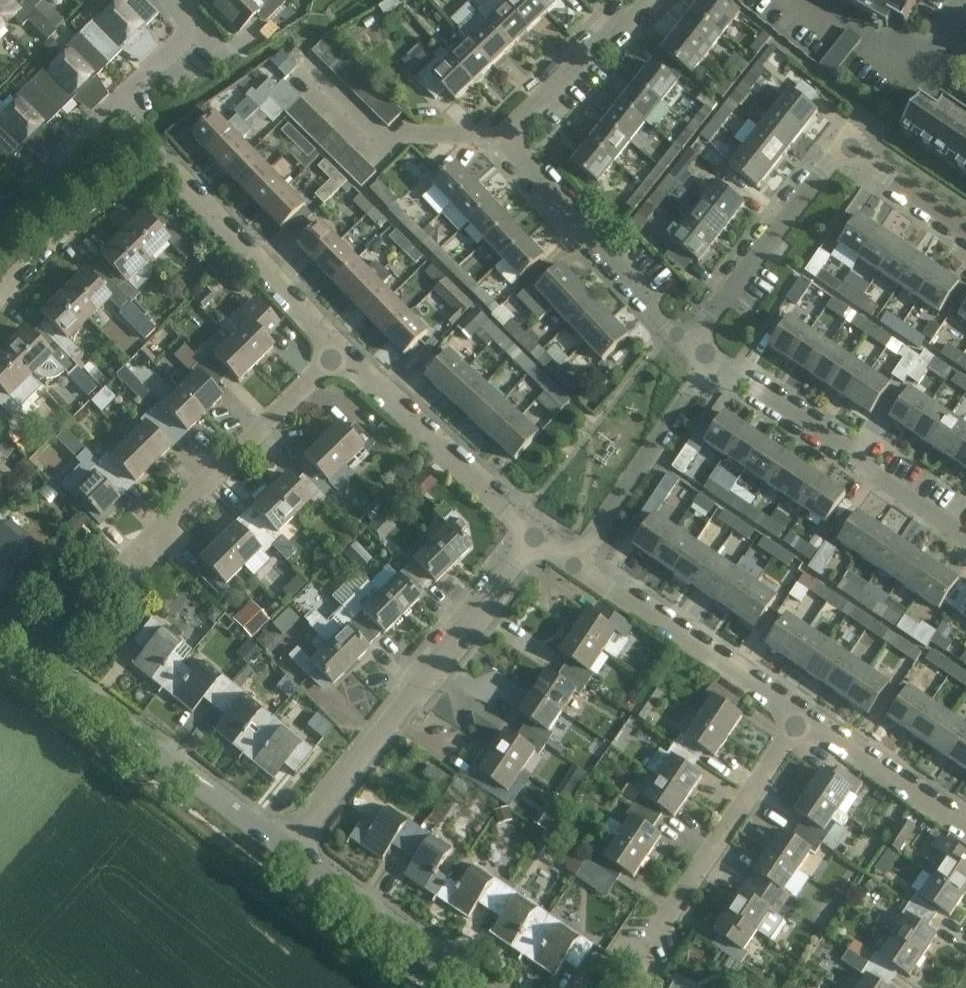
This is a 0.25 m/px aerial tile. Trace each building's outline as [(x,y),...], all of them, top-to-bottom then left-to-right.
[(24,0),(0,0),(0,25),(3,27),(13,17),(23,27),(28,22),(47,41),(56,32),(54,30),(24,0)] [(54,30),(62,21),(42,1),(43,0),(24,0),(54,30)] [(136,42),(141,37),(141,32),(159,15),(143,0),(114,0),(112,3),(116,7),(108,14),(136,42)] [(205,3),(220,19),(240,0),(208,0),(205,3)] [(285,3),(282,0),(240,0),(220,19),(236,35),(259,13),(267,21),(285,3)] [(401,5),(398,0),(389,0),(379,7),(385,15),(401,5)] [(529,30),(547,13),(535,0),(513,0),(506,6),(529,30)] [(547,13),(561,0),(535,0),(547,13)] [(701,3),(731,26),(740,13),(724,0),(703,0),(701,3)] [(905,24),(906,22),(904,21),(905,19),(905,20),(916,0),(858,0),(891,19),(892,16),(905,24)] [(701,3),(692,15),(721,38),(731,26),(701,3)] [(488,24),(511,48),(529,30),(506,6),(489,22),(488,24)] [(511,48),(488,24),(476,11),(458,28),(470,41),(493,65),(511,48)] [(79,35),(109,64),(126,48),(130,48),(136,42),(108,14),(101,22),(96,18),(79,35)] [(692,15),(682,27),(712,50),(721,38),(692,15)] [(702,62),(712,50),(682,27),(673,39),(702,62)] [(849,27),(844,33),(858,44),(863,38),(849,27)] [(764,30),(755,42),(762,47),(772,37),(764,30)] [(844,33),(839,39),(853,50),(858,44),(844,33)] [(59,63),(86,91),(92,85),(92,81),(109,64),(79,35),(62,52),(66,56),(59,63)] [(312,52),(321,61),(337,46),(328,37),(312,52)] [(693,75),(702,62),(673,39),(663,52),(693,75)] [(839,39),(834,45),(849,56),(853,50),(839,39)] [(452,58),(475,82),(493,65),(470,41),(452,58)] [(762,47),(755,42),(750,49),(757,55),(762,47)] [(402,61),(412,71),(430,53),(420,43),(402,61)] [(834,45),(829,51),(844,63),(849,56),(834,45)] [(321,61),(330,69),(345,54),(337,46),(321,61)] [(475,82),(452,58),(442,48),(433,56),(443,66),(434,75),(427,68),(416,79),(435,99),(445,89),(456,100),(475,82)] [(829,51),(824,57),(839,69),(844,63),(829,51)] [(741,83),(751,91),(766,72),(762,69),(770,58),(764,53),(741,83)] [(330,69),(339,78),(354,63),(345,54),(330,69)] [(824,57),(819,63),(834,75),(839,69),(824,57)] [(742,75),(749,65),(741,59),(734,69),(742,75)] [(30,83),(59,113),(76,97),(80,97),(86,91),(59,63),(51,71),(47,67),(30,83)] [(339,78),(346,86),(362,70),(354,63),(339,78)] [(653,64),(637,84),(661,103),(677,83),(653,64)] [(346,86),(355,94),(370,79),(362,70),(346,86)] [(725,79),(733,85),(736,81),(728,75),(725,79)] [(270,98),(268,96),(278,87),(270,79),(257,93),(253,89),(246,96),(259,109),(270,98)] [(355,94),(363,103),(379,87),(370,79),(355,94)] [(733,85),(725,79),(715,93),(723,99),(733,85)] [(278,87),(268,96),(270,98),(277,104),(292,88),(284,81),(278,87)] [(775,109),(803,131),(819,112),(810,105),(818,94),(802,81),(794,92),(790,89),(775,109)] [(12,110),(39,138),(42,134),(42,130),(59,113),(30,83),(13,100),(17,105),(12,110)] [(726,102),(736,110),(751,91),(741,83),(726,102)] [(637,84),(621,104),(645,123),(661,103),(637,84)] [(363,103),(372,111),(387,95),(379,87),(363,103)] [(277,104),(284,112),(285,113),(300,97),(292,88),(277,104)] [(372,111),(380,119),(395,104),(387,95),(372,111)] [(689,125),(696,131),(717,103),(707,96),(701,103),(704,106),(689,125)] [(942,98),(941,99),(945,101),(939,109),(920,96),(920,98),(922,99),(920,101),(900,129),(913,138),(916,133),(925,139),(921,144),(948,162),(951,157),(959,163),(956,167),(965,174),(965,114),(942,98)] [(293,121),(309,105),(300,97),(285,113),(293,121)] [(277,104),(270,98),(259,109),(273,123),(284,112),(277,104)] [(712,121),(721,129),(736,110),(726,102),(712,121)] [(404,112),(395,104),(380,119),(388,128),(404,112)] [(606,123),(630,143),(645,123),(621,104),(606,123)] [(317,114),(309,105),(293,121),(302,129),(317,114)] [(760,128),(788,150),(803,131),(775,109),(760,128)] [(9,163),(26,146),(31,146),(39,138),(12,110),(1,120),(0,118),(0,153),(9,163)] [(193,138),(211,156),(245,122),(238,114),(227,126),(217,115),(193,138)] [(326,122),(317,114),(302,129),(310,138),(326,122)] [(721,129),(712,121),(701,135),(711,142),(721,129)] [(211,156),(228,173),(251,151),(242,141),(253,130),(245,122),(211,156)] [(334,130),(326,122),(310,138),(319,146),(334,130)] [(590,143),(614,163),(630,143),(606,123),(590,143)] [(282,132),(295,144),(302,137),(289,124),(282,132)] [(673,145),(680,151),(696,131),(689,125),(673,145)] [(745,147),(774,169),(788,150),(760,128),(745,147)] [(342,138),(334,130),(319,146),(327,154),(342,138)] [(295,144),(309,158),(316,151),(302,137),(295,144)] [(335,162),(351,147),(342,138),(327,154),(335,162)] [(614,163),(590,143),(574,164),(598,183),(614,163)] [(658,165),(665,170),(680,151),(673,145),(658,165)] [(336,163),(344,171),(360,156),(351,147),(335,162),(336,163)] [(774,169),(745,147),(730,166),(758,188),(774,169)] [(251,151),(228,173),(246,192),(269,170),(251,151)] [(360,156),(344,171),(353,179),(368,164),(360,156)] [(316,196),(324,205),(348,182),(325,160),(318,168),(331,180),(316,196)] [(668,176),(678,184),(690,168),(680,161),(668,176)] [(377,173),(368,164),(353,179),(362,188),(377,173)] [(456,165),(422,197),(440,216),(442,214),(452,205),(474,184),(456,165)] [(642,185),(649,191),(665,170),(658,165),(642,185)] [(269,170),(246,192),(264,211),(287,188),(269,170)] [(653,195),(663,203),(678,184),(668,176),(653,195)] [(702,202),(730,224),(745,204),(717,182),(702,202)] [(459,232),(469,223),(491,202),(474,184),(452,205),(442,214),(459,232)] [(649,191),(642,185),(626,205),(634,210),(649,191)] [(287,188),(264,211),(281,229),(305,207),(287,188)] [(366,215),(374,208),(361,195),(354,203),(366,215)] [(638,215),(648,223),(663,203),(653,195),(638,215)] [(469,223),(486,241),(508,220),(491,202),(469,223)] [(687,221),(715,243),(730,224),(702,202),(687,221)] [(398,221),(416,238),(423,231),(395,204),(388,211),(398,221)] [(374,208),(366,215),(381,229),(388,221),(374,208)] [(122,237),(147,263),(167,243),(180,256),(181,255),(186,260),(194,252),(190,247),(181,238),(187,232),(172,216),(166,222),(156,213),(147,221),(143,217),(122,237)] [(648,223),(638,215),(631,224),(641,232),(648,223)] [(859,259),(879,229),(859,215),(838,245),(859,259)] [(486,241),(503,259),(525,239),(508,220),(486,241)] [(715,243),(687,221),(672,241),(699,263),(715,243)] [(315,264),(339,241),(322,224),(299,247),(315,264)] [(416,238),(434,256),(441,249),(429,237),(435,231),(430,225),(423,231),(416,238)] [(879,229),(859,259),(879,272),(899,243),(879,229)] [(402,251),(410,243),(397,231),(390,238),(402,251)] [(96,269),(129,304),(138,295),(126,283),(147,263),(122,237),(101,258),(104,262),(96,269)] [(543,257),(525,239),(503,259),(495,267),(512,286),(543,257)] [(339,241),(315,264),(333,282),(357,259),(339,241)] [(402,251),(416,265),(424,257),(410,243),(402,251)] [(879,272),(899,286),(919,256),(899,243),(879,272)] [(434,256),(452,273),(459,267),(441,249),(434,256)] [(806,271),(817,278),(822,270),(831,257),(820,249),(806,271)] [(899,286),(919,299),(939,269),(919,256),(899,286)] [(333,282),(351,301),(384,269),(377,261),(368,270),(357,259),(333,282)] [(553,308),(579,283),(562,265),(555,271),(549,264),(516,295),(518,297),(539,320),(553,308)] [(438,285),(445,278),(433,266),(426,273),(438,285)] [(452,273),(470,291),(477,284),(459,267),(452,273)] [(64,295),(89,320),(110,300),(121,312),(129,304),(96,269),(88,278),(85,274),(64,295)] [(351,301),(368,318),(392,295),(383,286),(391,277),(384,269),(351,301)] [(939,313),(959,283),(939,269),(919,299),(939,313)] [(822,270),(817,278),(836,292),(842,284),(822,270)] [(787,299),(797,306),(812,284),(801,277),(787,299)] [(472,305),(460,292),(445,278),(438,285),(433,290),(454,310),(446,318),(453,326),(472,305)] [(553,308),(569,325),(595,301),(579,283),(553,308)] [(470,291),(488,309),(495,302),(477,284),(470,291)] [(841,296),(856,306),(863,296),(848,286),(841,296)] [(77,366),(81,371),(85,367),(80,361),(85,356),(69,340),(89,320),(64,295),(42,316),(46,319),(38,327),(76,367),(77,366)] [(392,295),(368,318),(386,337),(410,314),(392,295)] [(879,307),(863,296),(856,306),(872,317),(879,307)] [(833,298),(826,308),(842,318),(849,308),(833,298)] [(569,325),(586,343),(612,319),(595,301),(569,325)] [(231,341),(257,367),(274,350),(265,342),(280,328),(256,302),(240,317),(248,325),(231,341)] [(476,334),(488,347),(493,341),(501,332),(489,320),(477,308),(457,328),(470,341),(476,334)] [(881,323),(895,333),(902,323),(888,313),(881,323)] [(410,314),(386,337),(404,356),(428,333),(410,314)] [(851,324),(866,334),(873,324),(858,314),(851,324)] [(895,333),(912,344),(919,334),(915,331),(919,324),(908,316),(903,323),(902,323),(895,333)] [(769,346),(790,360),(809,331),(789,317),(769,346)] [(603,361),(629,337),(612,319),(586,343),(603,361)] [(504,329),(517,341),(526,333),(512,320),(504,329)] [(866,334),(886,348),(893,337),(873,324),(866,334)] [(45,379),(49,380),(53,379),(57,377),(61,375),(64,371),(68,375),(76,367),(38,327),(29,336),(25,333),(5,352),(30,378),(35,374),(41,378),(45,379)] [(829,345),(809,331),(790,360),(810,374),(829,345)] [(493,341),(510,357),(518,348),(501,332),(493,341)] [(531,355),(539,347),(526,333),(517,341),(531,355)] [(229,373),(239,384),(257,367),(231,341),(215,356),(203,344),(193,353),(195,355),(221,381),(229,373)] [(810,374),(830,387),(849,359),(829,345),(810,374)] [(942,355),(956,364),(963,354),(948,345),(942,355)] [(892,376),(904,384),(908,377),(921,358),(921,357),(905,347),(899,356),(904,359),(892,376)] [(518,348),(510,357),(527,374),(535,365),(518,348)] [(538,363),(551,376),(560,367),(569,359),(558,348),(549,356),(547,354),(538,363)] [(908,377),(919,385),(931,368),(935,370),(941,362),(925,351),(921,357),(921,358),(908,377)] [(11,420),(22,410),(11,398),(30,378),(5,352),(0,358),(0,408),(11,420)] [(443,395),(467,369),(449,353),(425,379),(443,395)] [(963,354),(956,364),(965,371),(965,357),(963,354)] [(221,381),(195,355),(185,366),(195,376),(189,383),(179,372),(170,380),(180,391),(179,391),(205,418),(222,401),(212,390),(221,381)] [(830,387),(850,401),(869,372),(849,359),(830,387)] [(535,365),(527,374),(541,388),(549,379),(535,365)] [(551,376),(575,399),(584,391),(560,367),(551,376)] [(138,382),(124,368),(115,377),(129,391),(138,382)] [(467,369),(443,395),(461,411),(484,385),(467,369)] [(870,415),(890,386),(869,372),(850,401),(870,415)] [(958,372),(951,382),(965,392),(965,378),(958,372)] [(484,385),(461,411),(479,427),(502,401),(484,385)] [(549,396),(563,410),(571,401),(557,387),(549,396)] [(890,418),(911,432),(931,402),(910,388),(890,418)] [(177,424),(188,434),(205,418),(179,391),(163,407),(158,402),(148,411),(169,433),(177,424)] [(502,401),(479,427),(496,443),(520,417),(502,401)] [(931,445),(951,416),(931,402),(911,432),(931,445)] [(160,442),(169,433),(148,411),(141,419),(146,425),(128,442),(147,462),(153,468),(170,452),(160,442)] [(745,427),(724,413),(705,442),(726,456),(745,427)] [(931,445),(951,458),(965,436),(965,426),(951,416),(931,445)] [(516,461),(539,435),(520,417),(496,443),(516,461)] [(322,444),(348,470),(357,462),(353,457),(360,450),(364,454),(374,444),(354,424),(345,433),(336,424),(319,441),(322,444)] [(745,427),(726,456),(745,470),(765,440),(745,427)] [(951,458),(965,469),(965,436),(951,458)] [(745,470),(765,483),(785,454),(765,440),(745,470)] [(353,475),(348,470),(322,444),(319,441),(302,458),(310,467),(302,475),(322,496),(323,495),(330,488),(335,492),(353,475)] [(88,454),(117,483),(126,491),(134,483),(136,485),(153,468),(147,462),(128,442),(111,458),(98,444),(88,454)] [(697,454),(687,447),(672,468),(683,475),(697,454)] [(117,483),(88,454),(85,451),(74,461),(79,466),(58,485),(74,502),(75,501),(100,525),(114,511),(112,508),(118,503),(107,492),(117,483)] [(765,483),(785,497),(805,468),(785,454),(765,483)] [(415,506),(440,479),(427,467),(401,493),(415,506)] [(805,510),(825,481),(805,468),(785,497),(805,510)] [(668,473),(654,496),(665,503),(679,481),(668,473)] [(283,508),(292,517),(310,500),(313,504),(316,501),(319,505),(326,498),(323,495),(322,496),(302,475),(293,483),(285,475),(268,492),(283,508)] [(703,489),(723,502),(730,492),(710,479),(703,489)] [(825,481),(805,510),(826,524),(846,495),(825,481)] [(245,520),(271,547),(282,537),(277,532),(292,517),(283,508),(268,492),(267,492),(263,488),(252,499),(256,504),(251,509),(249,507),(241,516),(245,520)] [(723,502),(743,516),(750,506),(730,492),(723,502)] [(700,494),(693,504),(709,514),(716,504),(700,494)] [(366,511),(382,533),(392,526),(376,504),(366,511)] [(743,516),(763,529),(770,519),(750,506),(743,516)] [(733,530),(740,520),(725,510),(718,520),(733,530)] [(454,514),(453,515),(450,512),(441,521),(446,525),(429,542),(452,566),(469,549),(459,538),(467,530),(465,528),(467,526),(454,514)] [(11,557),(23,567),(39,548),(10,522),(0,513),(0,571),(11,557)] [(858,555),(877,526),(857,513),(838,541),(858,555)] [(634,545),(655,559),(676,528),(655,514),(634,545)] [(217,543),(241,567),(257,551),(262,556),(271,547),(245,520),(241,516),(232,525),(233,527),(217,543)] [(786,530),(770,519),(763,529),(779,540),(786,530)] [(740,520),(733,530),(749,541),(756,531),(740,520)] [(877,526),(858,555),(878,568),(896,540),(877,526)] [(655,559),(675,573),(696,542),(676,528),(655,559)] [(294,550),(282,537),(271,547),(284,560),(294,550)] [(773,557),(780,547),(764,537),(758,547),(773,557)] [(896,540),(878,568),(898,582),(916,553),(896,540)] [(404,568),(425,589),(432,582),(434,584),(452,566),(429,542),(404,568)] [(695,587),(716,556),(696,542),(675,573),(695,587)] [(812,563),(819,553),(803,542),(797,553),(812,563)] [(819,553),(812,563),(808,569),(824,579),(830,571),(825,567),(837,550),(826,542),(819,553)] [(195,572),(221,598),(230,588),(226,583),(241,567),(217,543),(200,560),(203,564),(195,572)] [(780,547),(773,557),(789,568),(795,558),(780,547)] [(916,553),(898,582),(918,595),(936,567),(916,553)] [(716,556),(695,587),(715,600),(736,569),(716,556)] [(950,594),(958,581),(936,567),(918,595),(939,610),(943,604),(951,609),(958,599),(950,594)] [(378,594),(401,616),(418,599),(417,597),(425,589),(404,568),(378,594)] [(736,569),(715,600),(735,613),(756,582),(736,569)] [(857,602),(863,592),(844,579),(837,589),(857,602)] [(756,582),(735,613),(756,627),(777,597),(756,582)] [(341,608),(372,640),(381,633),(382,635),(401,616),(378,594),(367,583),(341,608)] [(818,583),(811,592),(827,603),(834,593),(818,583)] [(863,592),(857,602),(876,615),(883,605),(863,592)] [(834,593),(827,603),(847,617),(854,607),(834,593)] [(958,599),(951,609),(960,614),(965,619),(965,604),(958,599)] [(883,605),(876,615),(896,629),(903,618),(883,605)] [(293,607),(276,622),(288,635),(305,620),(293,607)] [(854,607),(847,617),(867,630),(874,620),(854,607)] [(587,612),(574,632),(577,635),(603,652),(616,633),(626,640),(633,629),(604,609),(597,619),(587,612)] [(251,637),(268,620),(260,612),(243,628),(251,637)] [(327,644),(349,667),(366,650),(364,648),(372,640),(352,619),(337,634),(318,614),(307,625),(318,636),(327,644)] [(789,659),(810,629),(789,615),(769,645),(789,659)] [(926,648),(930,642),(931,641),(932,638),(919,629),(903,618),(896,629),(912,639),(912,640),(926,648)] [(132,665),(161,689),(174,673),(164,665),(181,644),(151,619),(135,639),(146,648),(132,665)] [(874,620),(867,630),(887,643),(894,634),(874,620)] [(810,629),(789,659),(809,673),(830,642),(810,629)] [(590,671),(603,652),(577,635),(574,632),(560,652),(570,659),(563,668),(587,685),(592,678),(595,674),(590,671)] [(930,642),(946,653),(952,642),(936,632),(932,638),(931,641),(930,642)] [(908,657),(914,647),(894,634),(887,643),(908,657)] [(316,670),(331,685),(349,667),(327,644),(318,636),(310,643),(319,653),(311,661),(297,647),(287,657),(308,678),(316,670)] [(830,642),(809,673),(829,686),(849,656),(830,642)] [(923,653),(914,647),(908,657),(916,663),(923,653)] [(926,660),(949,676),(956,666),(932,650),(926,660)] [(849,656),(829,686),(849,700),(869,670),(849,656)] [(161,689),(191,713),(203,699),(213,707),(232,684),(222,675),(221,677),(203,662),(193,674),(182,664),(174,673),(161,689)] [(949,676),(965,686),(965,685),(965,673),(956,666),(949,676)] [(534,692),(563,712),(576,693),(579,696),(587,685),(563,668),(556,678),(547,672),(534,692)] [(869,714),(890,684),(869,670),(849,700),(869,714)] [(213,731),(242,755),(255,739),(245,731),(262,710),(243,695),(244,693),(232,684),(213,707),(225,717),(213,731)] [(700,718),(730,738),(744,718),(733,711),(740,701),(716,685),(709,696),(713,699),(700,718)] [(911,733),(932,702),(911,688),(890,718),(911,733)] [(522,728),(547,745),(554,734),(550,731),(563,712),(534,692),(520,712),(529,718),(522,728)] [(930,746),(951,716),(932,702),(911,733),(930,746)] [(930,746),(950,760),(965,737),(965,726),(951,716),(930,746)] [(242,755),(272,779),(286,762),(297,771),(313,752),(283,728),(283,727),(272,718),(255,739),(242,755)] [(660,777),(690,798),(703,777),(692,770),(705,749),(717,757),(730,738),(700,718),(688,736),(682,732),(667,755),(672,759),(660,777)] [(493,751),(522,771),(535,753),(539,756),(547,745),(522,728),(516,738),(506,732),(493,751)] [(950,760),(965,771),(965,737),(950,760)] [(481,788),(514,810),(522,800),(509,791),(522,771),(493,751),(479,771),(489,778),(481,788)] [(838,811),(851,792),(855,795),(862,783),(839,768),(832,778),(822,771),(808,791),(838,811)] [(619,837),(649,857),(662,837),(651,830),(664,810),(676,818),(690,798),(660,777),(647,797),(641,793),(640,794),(633,789),(627,798),(634,804),(628,814),(632,818),(625,828),(610,818),(604,829),(618,839),(619,837)] [(798,827),(823,844),(829,834),(825,831),(831,821),(843,829),(850,819),(838,811),(808,791),(795,811),(805,818),(798,827)] [(406,877),(436,897),(448,880),(436,872),(451,850),(388,808),(373,830),(361,822),(350,839),(382,861),(393,845),(416,861),(406,877)] [(902,820),(886,844),(899,852),(915,829),(902,820)] [(769,851),(798,871),(810,852),(815,855),(823,844),(798,827),(791,838),(782,831),(769,851)] [(593,864),(618,881),(625,870),(635,877),(649,857),(619,837),(618,839),(606,857),(601,854),(593,864)] [(963,896),(965,891),(965,854),(940,837),(933,848),(947,857),(934,876),(963,896)] [(748,881),(785,906),(792,896),(784,891),(798,871),(769,851),(755,871),(748,881)] [(492,934),(522,955),(534,938),(549,916),(518,895),(495,879),(474,866),(459,888),(448,880),(436,897),(468,919),(479,903),(502,919),(492,934)] [(904,900),(934,920),(940,910),(950,916),(963,896),(934,876),(921,895),(917,893),(914,897),(908,893),(904,900)] [(742,890),(728,910),(757,930),(771,940),(783,922),(777,918),(785,906),(748,881),(742,890)] [(894,936),(923,956),(936,935),(927,930),(934,920),(904,900),(898,910),(907,917),(894,936)] [(717,948),(741,964),(748,954),(744,950),(757,930),(728,910),(714,931),(725,937),(717,948)] [(522,955),(555,977),(567,958),(579,966),(593,945),(561,924),(546,946),(534,938),(522,955)] [(869,963),(893,979),(899,969),(909,976),(923,956),(894,936),(882,956),(876,952),(875,955),(855,941),(848,951),(869,964),(869,963)] [(893,979),(869,963),(869,964),(848,951),(841,962),(866,978),(860,987),(888,987),(893,979)]
